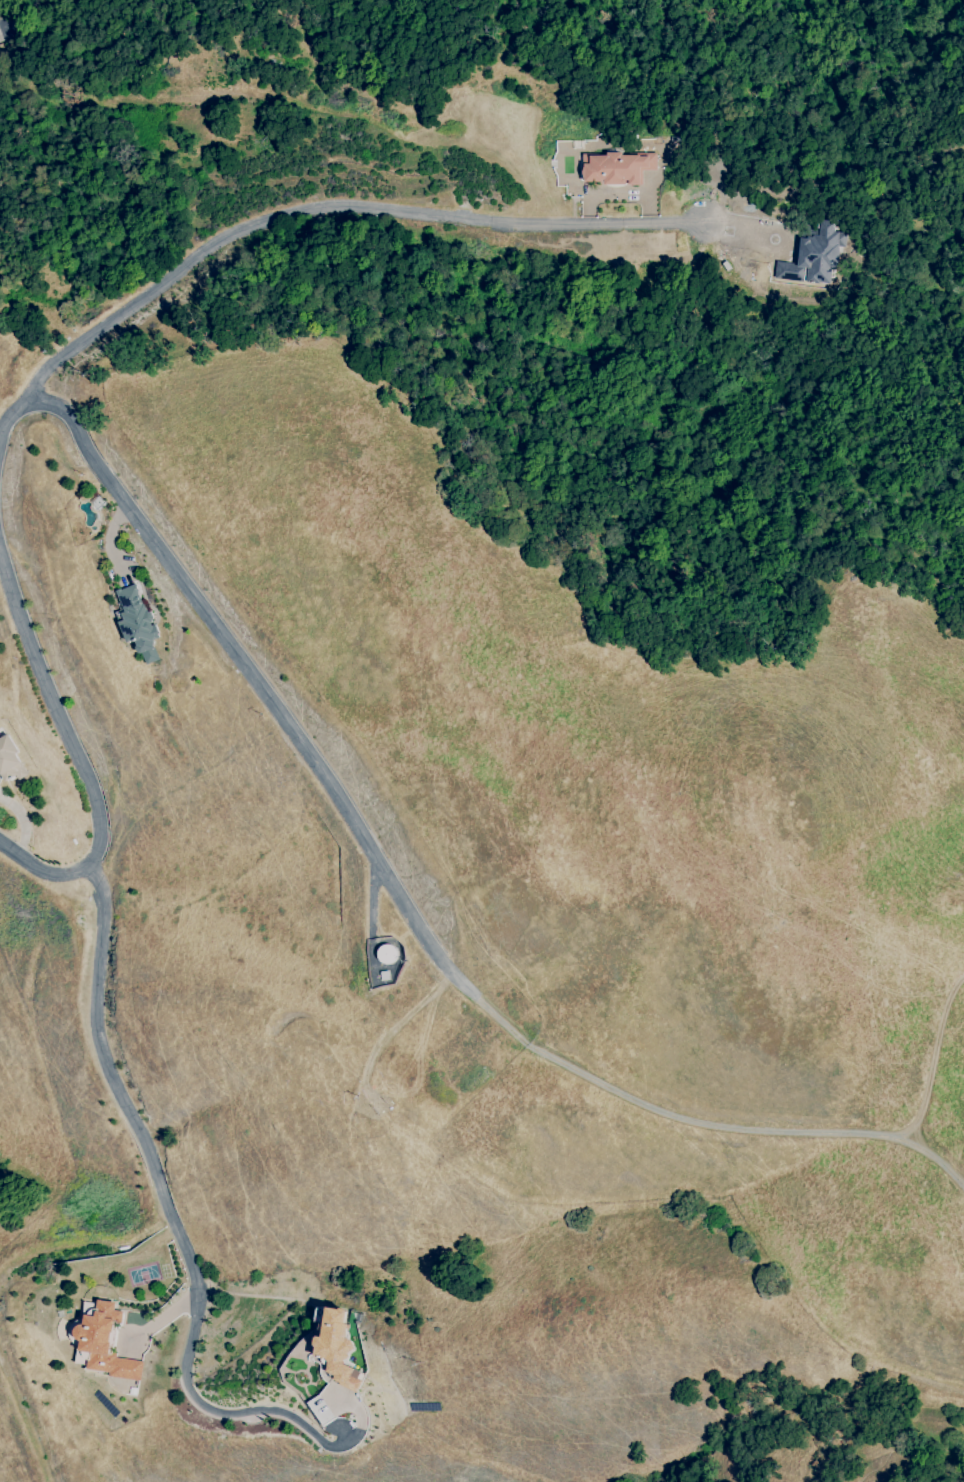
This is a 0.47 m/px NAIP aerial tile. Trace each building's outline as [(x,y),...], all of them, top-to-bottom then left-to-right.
[(642,183),(641,171),(656,171),(655,153),(589,155),(589,164),(582,164),(583,185),(642,183)] [(773,280),(835,284),(839,230),(835,230),(835,221),(820,220),(819,238),(799,236),(797,264),(775,262),(773,280)] [(116,590),(122,612),(117,614),(126,643),(135,640),(143,665),(158,660),(151,639),(155,638),(137,583),(116,590)] [(8,780),(0,767),(0,739),(10,733),(21,752),(18,755),(30,775),(20,781),(17,775),(8,780)] [(394,962),(391,964),(388,964),(385,963),(382,961),(380,959),(379,956),(379,953),(380,950),(382,947),(384,945),(387,944),(391,945),(394,946),(396,948),(398,951),(398,954),(398,957),(396,960),(394,962)] [(140,1379),(142,1360),(110,1356),(116,1311),(114,1310),(115,1303),(93,1300),(92,1311),(84,1310),(82,1326),(72,1325),(70,1344),(77,1345),(75,1363),(85,1365),(84,1372),(140,1379)]
